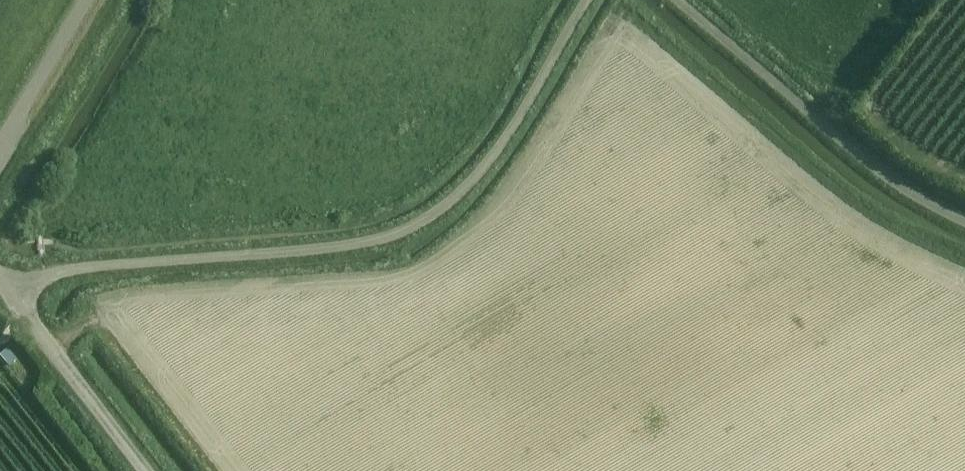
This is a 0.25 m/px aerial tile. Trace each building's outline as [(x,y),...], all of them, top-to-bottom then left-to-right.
[(8,351),(0,357),(0,360),(10,372),(19,365),(8,351)]
